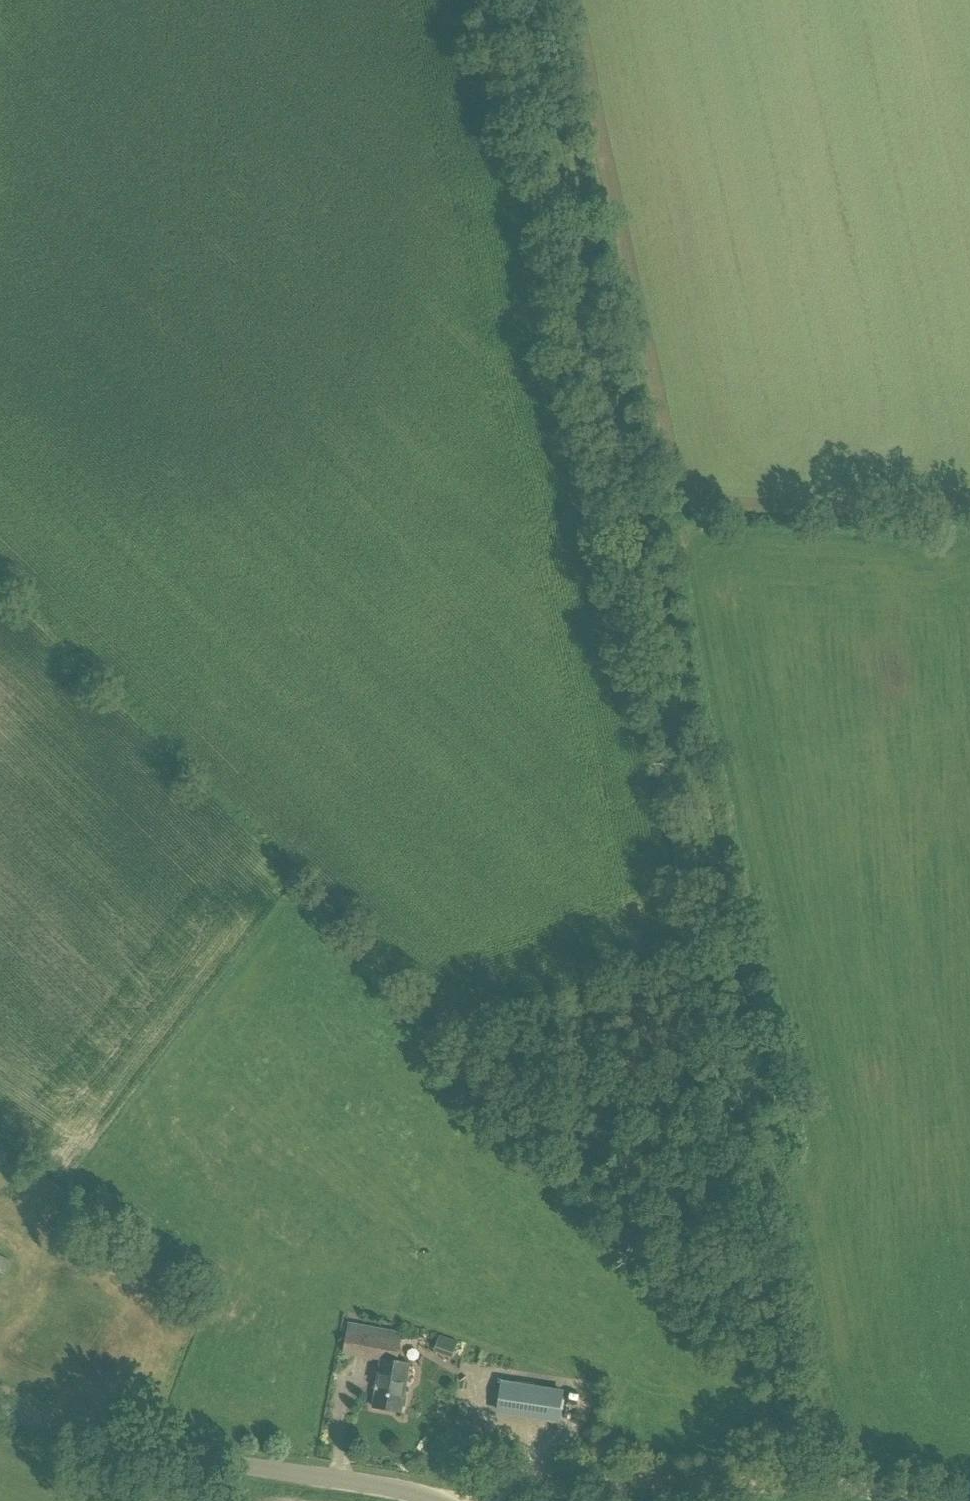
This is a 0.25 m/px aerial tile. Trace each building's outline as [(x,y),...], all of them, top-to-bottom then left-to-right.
[(10,1261),(0,1256),(0,1273),(3,1275),(10,1261)] [(402,1411),(403,1408),(406,1406),(408,1394),(405,1392),(410,1363),(397,1361),(402,1333),(349,1323),(343,1353),(381,1360),(373,1406),(402,1411)] [(560,1422),(565,1389),(501,1380),(496,1412),(560,1422)]
